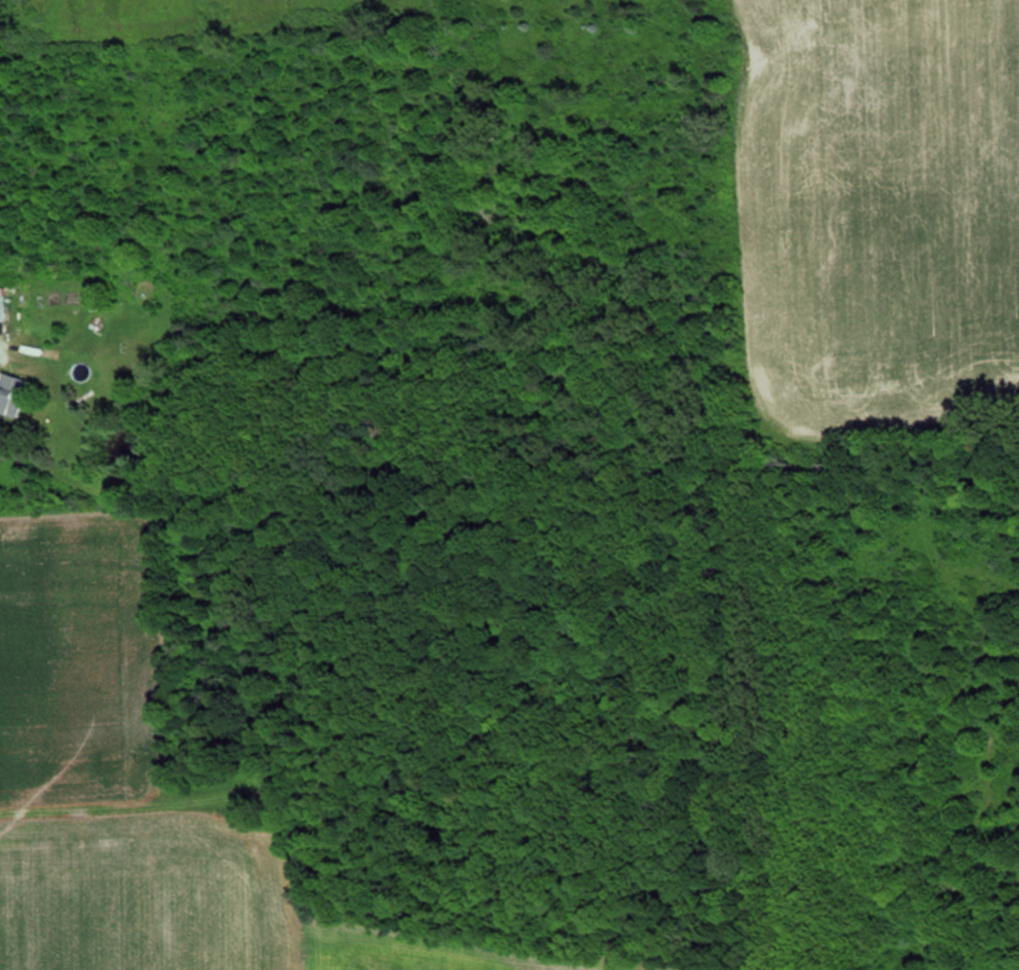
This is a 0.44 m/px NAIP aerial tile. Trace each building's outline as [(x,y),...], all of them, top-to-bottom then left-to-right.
[(21,419),(35,382),(7,372),(0,391),(0,411),(21,419)]
